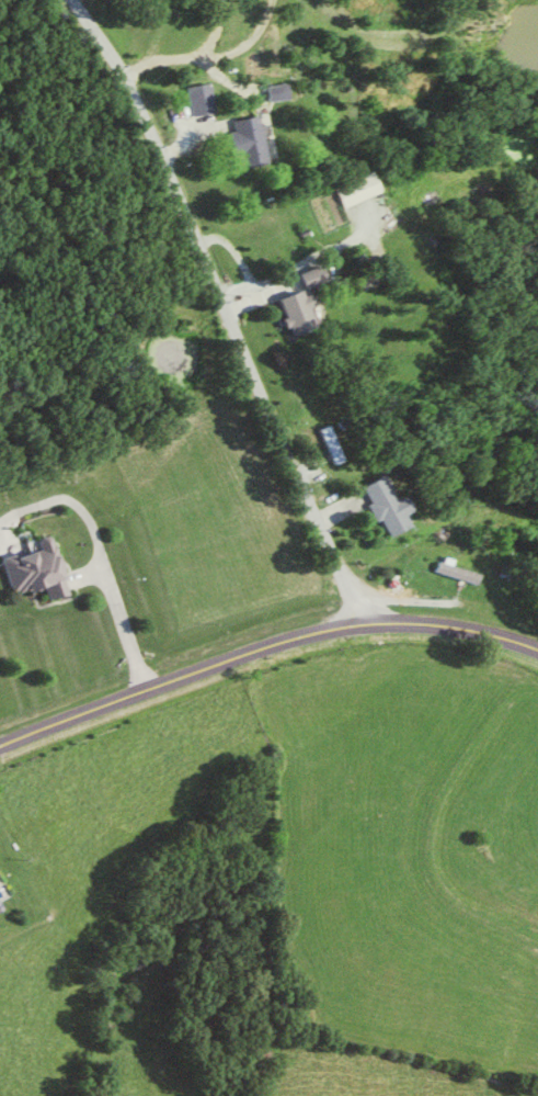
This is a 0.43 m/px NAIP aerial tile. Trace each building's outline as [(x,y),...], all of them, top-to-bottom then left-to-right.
[(184,87),(190,117),(213,112),(207,82),(184,87)] [(236,168),(264,162),(254,115),(226,121),(236,168)] [(332,189),(341,209),(375,192),(365,172),(332,189)] [(295,272),(299,288),(321,282),(317,267),(295,272)] [(302,309),(309,305),(302,293),(299,295),(294,288),(272,301),(292,335),(311,324),(302,309)] [(318,429),(332,465),(341,461),(326,426),(318,429)] [(390,500),(377,476),(356,487),(383,538),(405,527),(399,515),(406,512),(398,496),(390,500)] [(41,585),(46,600),(65,595),(48,537),(25,544),(27,551),(0,559),(0,565),(9,595),(41,585)] [(478,575),(435,562),(432,572),(475,585),(478,575)]
